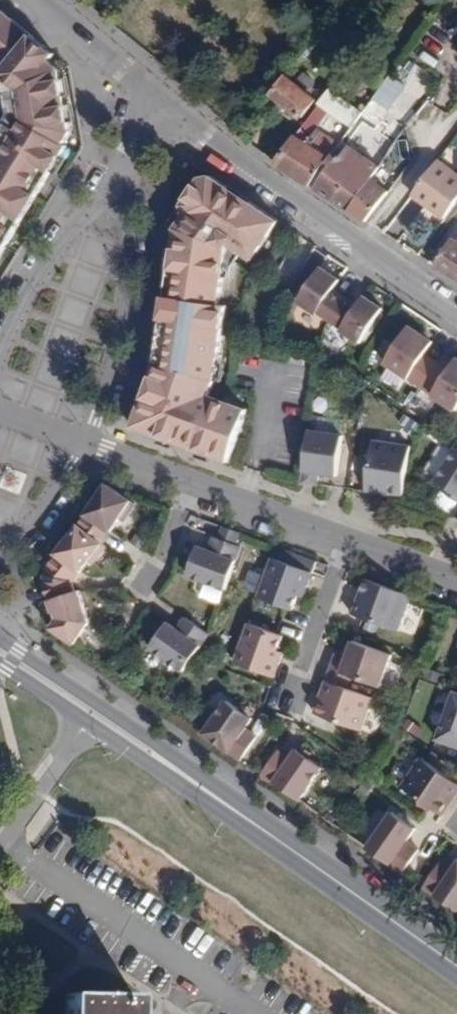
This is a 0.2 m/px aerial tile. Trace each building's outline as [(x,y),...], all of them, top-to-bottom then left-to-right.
[(1,10),(0,11),(0,60),(5,65),(0,72),(0,89),(7,95),(12,117),(17,120),(0,140),(0,259),(67,146),(64,144),(71,132),(60,69),(49,61),(55,54),(1,10)] [(356,55),(331,88),(343,96),(367,63),(356,55)] [(273,94),(288,74),(292,69),(275,56),(241,96),(259,112),(273,94)] [(318,81),(306,72),(298,82),(310,92),(318,81)] [(406,84),(391,73),(374,97),(389,108),(406,84)] [(288,74),(273,94),(303,118),(319,99),(310,92),(298,82),(288,74)] [(343,96),(331,88),(320,103),(327,108),(347,122),(353,127),(364,111),(343,96)] [(313,126),(327,108),(320,103),(306,121),(313,126)] [(311,185),(341,144),(334,140),(313,126),(306,121),(276,163),(311,185)] [(347,122),(334,140),(341,144),(342,141),(353,127),(347,122)] [(342,141),(341,144),(311,185),(367,221),(390,190),(372,178),(381,167),(342,141)] [(440,160),(413,195),(445,219),(456,202),(456,173),(440,160)] [(258,253),(278,222),(210,176),(200,179),(181,206),(183,216),(173,228),(155,364),(132,427),(228,462),(248,410),(210,396),(216,380),(229,306),(221,305),(229,260),(237,262),(240,253),(244,255),(250,247),(258,253)] [(454,239),(437,265),(456,278),(456,241),(454,239)] [(258,253),(250,247),(244,255),(252,261),(258,253)] [(321,268),(298,302),(316,315),(318,313),(330,320),(345,298),(333,290),(340,281),(321,268)] [(358,306),(345,298),(330,320),(343,329),(341,331),(360,344),(383,309),(364,297),(358,306)] [(433,342),(409,326),(384,363),(420,387),(436,363),(424,355),(433,342)] [(436,363),(420,387),(456,411),(456,409),(456,359),(448,371),(436,363)] [(336,476),(343,435),(341,435),(344,420),(312,415),(310,430),(302,483),(317,485),(318,473),(336,476)] [(403,494),(410,447),(373,441),(366,491),(381,494),(382,491),(403,494)] [(435,481),(450,491),(456,495),(456,447),(435,481)] [(79,526),(102,544),(119,519),(123,521),(135,504),(107,485),(79,526)] [(450,491),(447,495),(456,501),(456,499),(456,495),(450,491)] [(45,576),(72,582),(90,562),(94,565),(106,548),(102,544),(79,526),(56,553),(58,555),(46,569),(45,576)] [(241,534),(222,527),(218,538),(236,545),(241,534)] [(218,538),(214,537),(209,551),(198,547),(197,549),(193,561),(187,576),(225,590),(241,547),(236,545),(218,538)] [(197,549),(192,547),(187,559),(193,561),(197,549)] [(316,561),(295,553),(290,565),(312,573),(316,561)] [(290,565),(272,558),(258,598),(292,610),(298,596),(303,597),(312,573),(290,565)] [(56,612),(58,619),(52,627),(74,642),(89,622),(79,591),(75,592),(72,582),(45,576),(44,582),(53,613),(56,612)] [(411,596),(366,579),(359,600),(356,599),(351,614),(398,631),(411,596)] [(209,634),(186,618),(177,630),(167,623),(166,625),(159,635),(151,648),(184,671),(193,658),(209,634)] [(166,625),(162,621),(154,632),(159,635),(166,625)] [(283,636),(248,624),(234,663),(274,677),(279,664),(283,653),(277,651),(283,636)] [(380,687),(392,656),(353,641),(347,659),(336,655),(330,669),(353,677),(380,687)] [(353,677),(330,669),(326,681),(349,689),(353,677)] [(349,689),(326,681),(314,714),(361,731),(373,698),(349,689)] [(454,692),(436,740),(456,747),(456,693),(454,692)] [(240,710),(227,700),(204,734),(241,760),(258,737),(246,728),(253,718),(251,717),(240,710)] [(244,705),(240,710),(251,717),(254,712),(244,705)] [(302,746),(298,751),(309,758),(312,753),(302,746)] [(290,759),(278,751),(261,774),(263,775),(299,801),(322,767),(309,758),(298,751),(297,749),(290,759)] [(409,750),(389,779),(430,807),(450,779),(409,750)] [(414,828),(392,813),(367,848),(372,852),(403,873),(419,849),(406,842),(414,828)] [(424,887),(456,910),(456,864),(451,872),(440,863),(424,887)] [(65,995),(65,1013),(132,1013),(133,996),(65,995)]
